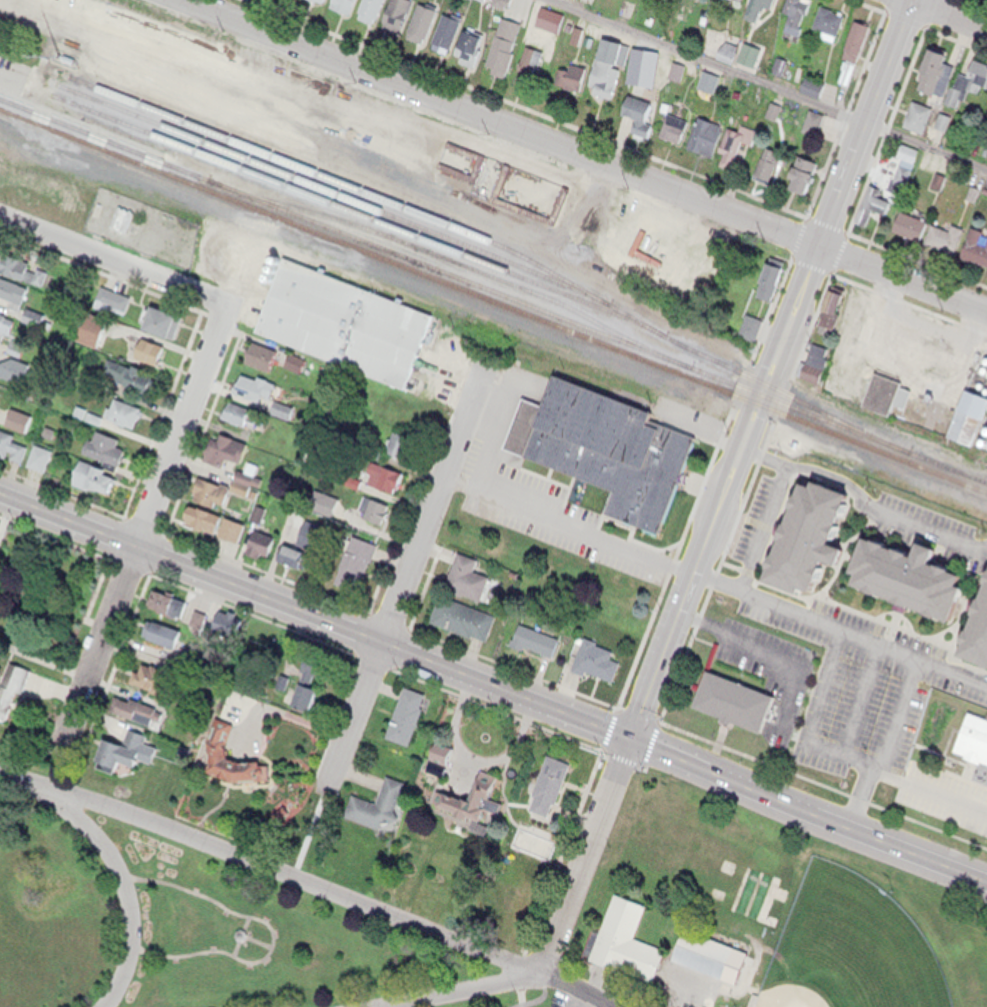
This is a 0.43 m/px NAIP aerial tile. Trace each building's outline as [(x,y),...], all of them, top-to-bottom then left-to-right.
[(350,0),(328,0),(327,1),(345,12),(350,0)] [(381,0),(360,0),(354,13),(372,21),(381,0)] [(379,25),(387,0),(408,0),(396,32),(379,25)] [(437,1),(434,0),(414,0),(402,36),(418,42),(437,1)] [(741,12),(752,18),(760,1),(772,6),(774,0),(745,0),(741,12)] [(778,5),(780,0),(810,0),(798,33),(779,29),(789,7),(778,5)] [(810,24),(835,34),(846,9),(823,0),(817,0),(810,24)] [(446,47),(460,10),(441,1),(429,42),(446,47)] [(506,68),(521,18),(503,11),(483,64),(506,68)] [(854,12),(842,55),(856,60),(870,19),(854,12)] [(473,67),(483,29),(464,23),(452,56),(473,67)] [(609,96),(626,42),(601,31),(586,85),(609,96)] [(928,38),(911,85),(941,96),(954,58),(928,38)] [(541,44),(522,39),(514,72),(532,79),(541,44)] [(739,60),(752,64),(757,46),(745,42),(739,60)] [(962,85),(980,93),(986,78),(986,59),(975,54),(962,85)] [(585,63),(578,86),(554,80),(558,59),(567,63),(571,55),(585,63)] [(699,86),(716,93),(722,77),(705,70),(699,86)] [(822,97),(827,87),(807,78),(803,89),(822,97)] [(629,128),(634,106),(620,105),(626,91),(654,94),(647,131),(629,128)] [(678,138),(689,106),(667,96),(655,134),(678,138)] [(925,134),(936,109),(915,100),(904,126),(925,134)] [(684,139),(696,110),(720,122),(707,155),(684,139)] [(947,131),(952,117),(942,113),(937,127),(947,131)] [(714,162),(721,145),(716,143),(726,118),(758,128),(739,169),(714,162)] [(750,173),(763,139),(784,149),(765,186),(750,173)] [(804,184),(817,158),(802,149),(788,180),(804,184)] [(888,190),(904,195),(918,155),(902,149),(888,190)] [(872,181),(858,218),(867,222),(874,205),(885,210),(892,193),(872,181)] [(923,214),(916,237),(894,226),(898,202),(923,214)] [(113,228),(130,234),(137,212),(121,207),(113,228)] [(963,223),(952,250),(920,239),(930,217),(963,223)] [(970,219),(986,226),(986,263),(955,253),(970,219)] [(31,278),(0,269),(0,250),(1,247),(37,258),(31,278)] [(285,250),(253,326),(409,381),(432,314),(285,250)] [(772,301),(785,263),(769,257),(755,296),(772,301)] [(16,302),(0,297),(0,272),(24,280),(16,302)] [(843,284),(830,327),(817,323),(829,280),(843,284)] [(126,313),(132,296),(107,288),(101,305),(126,313)] [(141,315),(148,295),(177,306),(170,326),(141,315)] [(184,318),(159,306),(149,328),(174,340),(184,318)] [(11,335),(0,331),(0,310),(18,317),(11,335)] [(111,321),(89,312),(78,340),(100,349),(111,321)] [(758,341),(765,320),(747,314),(740,335),(758,341)] [(134,353),(141,333),(163,340),(156,360),(134,353)] [(829,343),(816,379),(797,371),(811,336),(829,343)] [(246,355),(252,339),(276,348),(271,364),(246,355)] [(8,352),(22,357),(26,344),(12,340),(8,352)] [(249,363),(274,371),(277,360),(252,352),(249,363)] [(5,355),(0,367),(0,375),(24,385),(32,366),(5,355)] [(146,386),(117,372),(124,357),(153,372),(146,386)] [(876,362),(860,398),(889,410),(904,374),(876,362)] [(229,386),(236,363),(282,378),(277,392),(266,388),(262,397),(229,386)] [(519,456),(555,363),(696,430),(663,531),(599,509),(607,484),(519,456)] [(967,381),(986,389),(986,411),(976,440),(948,429),(967,381)] [(108,411),(115,393),(142,403),(135,421),(108,411)] [(221,415),(226,397),(252,406),(246,423),(221,415)] [(34,417),(11,408),(5,425),(28,433),(34,417)] [(383,446),(390,424),(414,433),(406,454),(383,446)] [(85,444),(93,425),(117,434),(115,456),(85,444)] [(204,456),(211,434),(219,436),(221,428),(251,437),(245,459),(226,454),(224,461),(204,456)] [(27,438),(0,430),(0,452),(20,458),(27,438)] [(27,465),(47,474),(56,453),(36,444),(27,465)] [(69,481),(77,454),(113,465),(105,491),(69,481)] [(371,456),(404,466),(397,487),(364,477),(371,456)] [(191,493),(198,472),(225,481),(219,502),(191,493)] [(793,476),(761,572),(825,594),(840,548),(857,498),(793,476)] [(360,510),(365,493),(391,502),(386,518),(360,510)] [(184,514),(189,498),(222,509),(216,526),(184,514)] [(245,545),(252,525),(273,533),(266,552),(245,545)] [(848,582),(899,603),(949,623),(958,600),(969,573),(942,562),(949,545),(909,528),(902,545),(869,532),(858,557),(848,582)] [(333,577),(351,530),(376,539),(357,587),(333,577)] [(270,562),(276,548),(255,537),(248,552),(270,562)] [(276,556),(282,540),(307,549),(301,565),(276,556)] [(443,584),(455,547),(476,554),(473,565),(488,570),(479,596),(443,584)] [(974,605),(956,649),(986,662),(986,573),(974,605)] [(149,601),(153,584),(185,593),(181,610),(149,601)] [(430,617),(439,590),(498,610),(490,636),(430,617)] [(201,633),(210,615),(197,610),(189,627),(201,633)] [(139,629),(145,613),(177,624),(172,640),(139,629)] [(511,641),(519,617),(559,631),(551,655),(511,641)] [(238,624),(220,624),(220,641),(238,641),(238,624)] [(572,663),(584,634),(620,649),(608,678),(572,663)] [(3,727),(0,726),(0,677),(10,655),(31,664),(3,727)] [(128,677),(132,663),(137,664),(139,656),(170,665),(164,687),(128,677)] [(708,664),(692,699),(761,725),(775,688),(708,664)] [(292,697),(298,672),(316,678),(311,701),(292,697)] [(382,732),(401,680),(427,690),(408,741),(382,732)] [(115,704),(120,691),(161,706),(156,719),(115,704)] [(269,780),(227,779),(205,766),(208,751),(208,730),(217,711),(233,718),(231,749),(258,751),(270,757),(269,780)] [(969,713),(986,719),(986,762),(956,750),(969,713)] [(92,755),(103,729),(122,736),(128,719),(147,726),(134,759),(117,752),(112,763),(92,755)] [(107,739),(99,766),(131,776),(133,767),(140,769),(150,736),(141,733),(136,748),(107,739)] [(451,767),(457,754),(438,745),(432,757),(451,767)] [(528,804),(547,751),(568,758),(549,811),(528,804)] [(429,803),(438,781),(466,792),(477,763),(502,773),(483,824),(429,803)] [(342,811),(350,790),(371,797),(381,767),(410,778),(392,828),(342,811)] [(508,842),(518,817),(553,829),(543,855),(508,842)] [(594,962),(659,981),(669,948),(637,939),(648,903),(614,893),(594,962)] [(677,960),(741,984),(753,952),(689,928),(677,960)]
